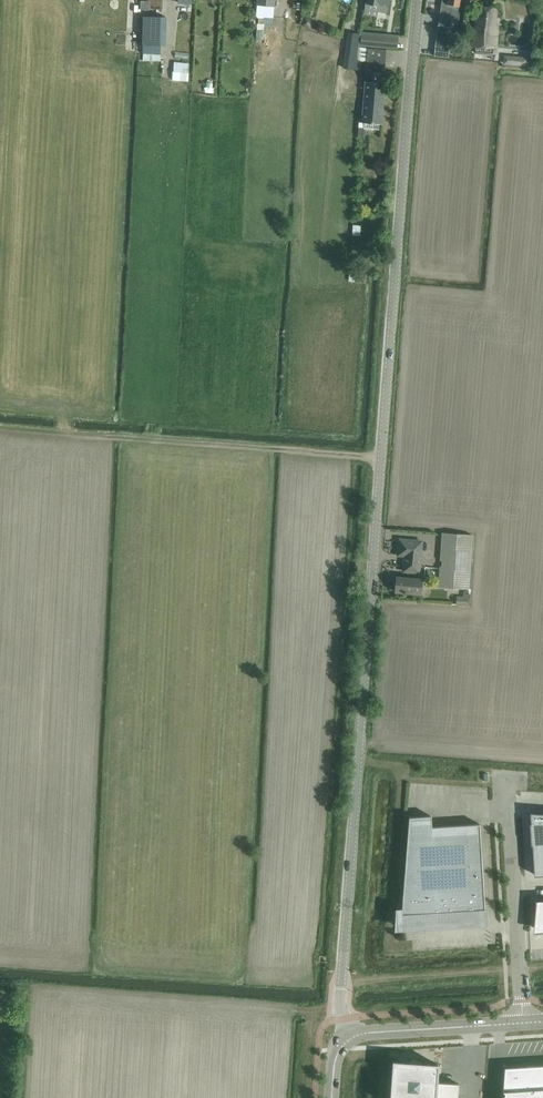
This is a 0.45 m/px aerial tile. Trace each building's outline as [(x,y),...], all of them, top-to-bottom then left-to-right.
[(365,10),(377,12),(386,13),(387,6),(388,6),(389,0),(366,0),(366,3),(365,10)] [(438,25),(452,27),(456,27),(460,0),(442,0),(438,25)] [(478,6),(477,17),(476,26),(475,26),(473,43),(479,44),(479,46),(496,48),(497,36),(498,25),(495,25),(497,8),(478,6)] [(160,61),(160,45),(165,45),(166,17),(142,16),(142,45),(143,45),(142,60),(160,61)] [(305,17),(303,24),(311,27),(312,22),(310,18),(305,17)] [(436,39),(434,55),(445,57),(449,57),(452,27),(438,25),(436,39)] [(386,47),(387,37),(361,35),(361,45),(386,47)] [(367,63),(385,65),(386,50),(368,48),(367,63)] [(188,62),(174,62),(173,72),(172,72),(172,80),(188,80),(188,62)] [(365,82),(362,122),(364,122),(364,128),(379,129),(379,124),(382,124),(386,73),(373,72),(372,82),(365,82)] [(441,543),(438,588),(466,590),(469,545),(470,534),(442,532),(442,533),(441,543)] [(403,571),(414,572),(419,572),(421,541),(399,539),(398,555),(405,555),(404,562),(403,571)] [(395,591),(406,592),(421,593),(422,579),(396,576),(395,591)] [(532,812),(536,876),(542,875),(542,813),(532,812)] [(400,909),(401,929),(440,926),(440,922),(458,921),(458,923),(485,921),(479,824),(431,827),(431,815),(409,817),(402,909),(400,909)] [(458,1083),(436,1082),(438,1064),(420,1063),(420,1061),(411,1060),(410,1062),(393,1061),(390,1097),(457,1097),(458,1083)] [(504,1097),(542,1097),(542,1065),(506,1068),(504,1097)]
